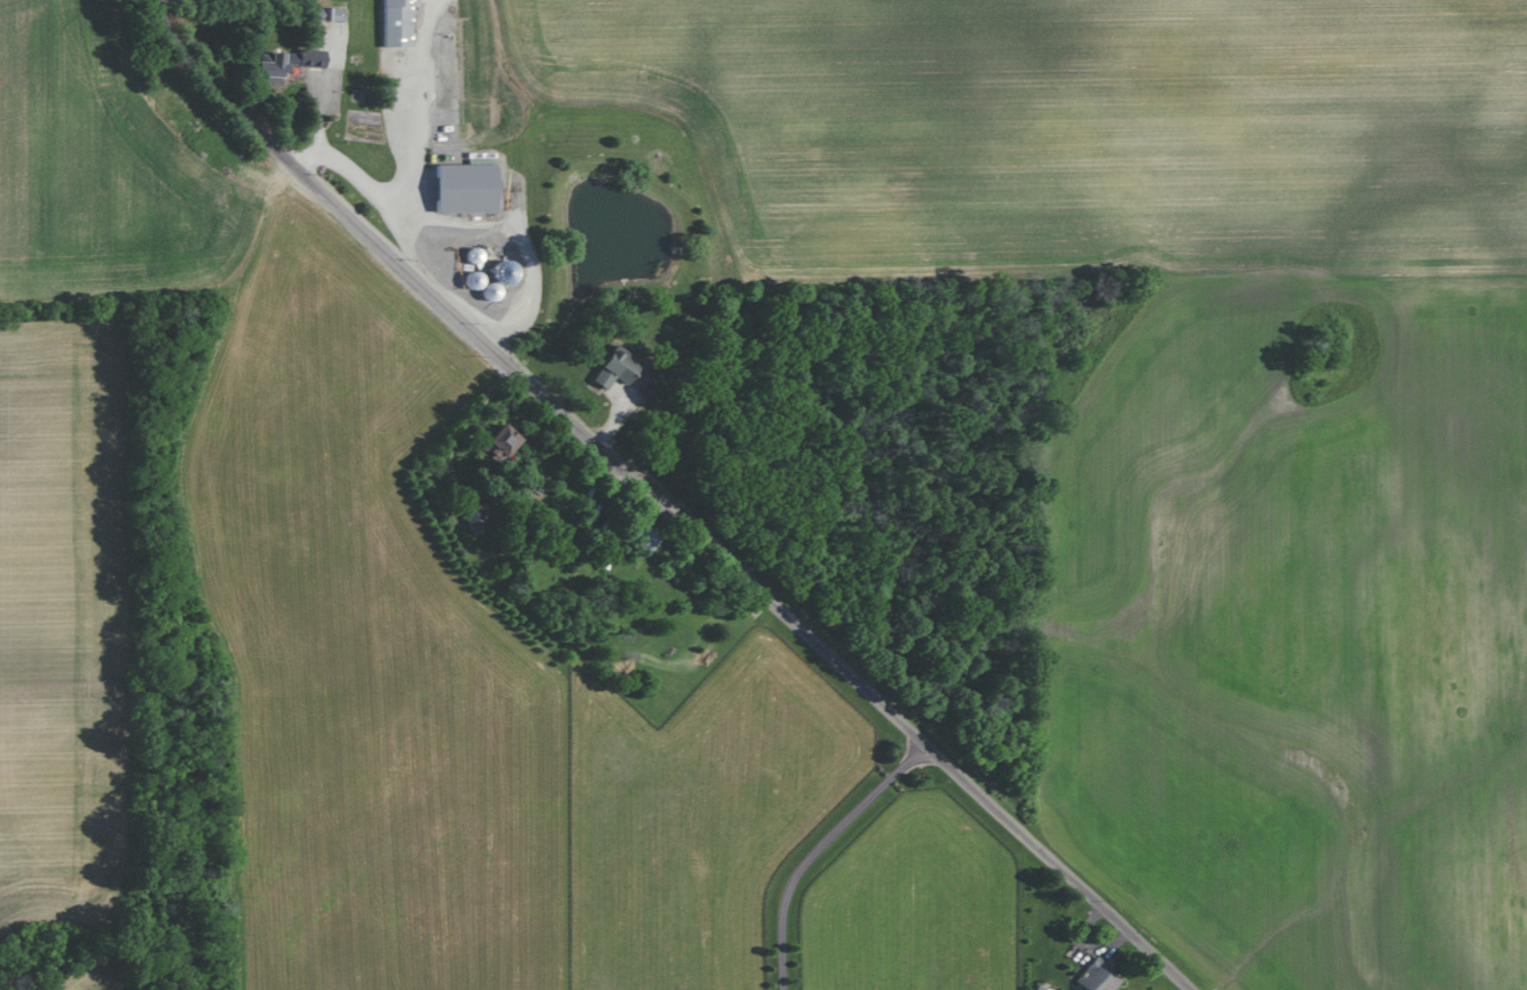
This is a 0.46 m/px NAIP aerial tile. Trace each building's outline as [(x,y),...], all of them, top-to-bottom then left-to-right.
[(384,47),(412,46),(411,6),(418,6),(418,0),(383,0),(384,47)] [(343,20),(343,7),(315,6),(315,20),(343,20)] [(324,67),(325,49),(299,48),(299,54),(259,51),(257,82),(281,84),(282,70),(291,70),(292,65),(324,67)] [(496,212),(495,163),(436,164),(437,212),(496,212)] [(493,283),(483,283),(483,300),(500,301),(500,283),(516,284),(516,263),(493,262),(493,283)] [(615,377),(627,384),(642,361),(615,344),(592,380),(607,390),(615,377)] [(499,460),(519,438),(503,423),(483,444),(499,460)] [(474,535),(496,526),(485,500),(463,509),(474,535)] [(661,537),(640,521),(628,536),(650,552),(661,537)] [(1085,989),(1111,989),(1121,979),(1096,957),(1074,981),(1085,989)]
